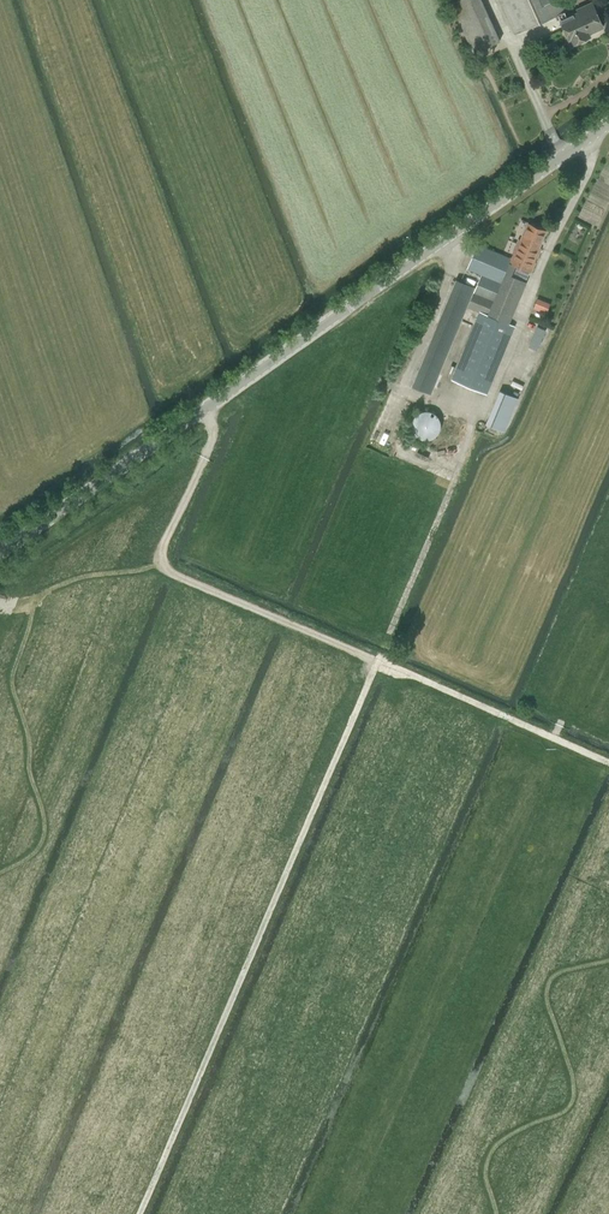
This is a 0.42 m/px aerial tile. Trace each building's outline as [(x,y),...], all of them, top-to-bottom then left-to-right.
[(603,27),(592,2),(577,9),(578,12),(567,17),(559,0),(500,0),(515,33),(558,14),(571,45),(587,37),(586,35),(603,27)] [(499,40),(495,30),(468,42),(473,52),(499,40)] [(539,249),(547,231),(528,223),(520,241),(539,249)] [(526,283),(530,273),(531,273),(541,250),(539,249),(520,241),(518,240),(510,259),(511,259),(509,264),(505,274),(526,283)] [(511,259),(510,259),(477,245),(467,269),(482,275),(476,288),(457,280),(412,386),(430,394),(467,307),(480,312),(452,380),(486,394),(515,327),(508,325),(526,283),(505,274),(509,264),(511,259)] [(537,297),(534,309),(549,312),(551,301),(537,297)] [(537,350),(546,330),(537,326),(529,346),(537,350)] [(500,389),(486,423),(506,431),(519,396),(500,389)] [(419,411),(416,414),(414,416),(412,418),(412,421),(411,423),(411,426),(412,429),(413,432),(415,434),(417,436),(419,437),(421,438),(423,439),(425,439),(428,439),(431,438),(435,436),(437,434),(438,433),(439,431),(440,429),(440,427),(440,425),(440,423),(440,420),(439,417),(438,416),(436,414),(434,412),(432,411),(430,410),(426,410),(423,410),(421,410),(419,411)]
